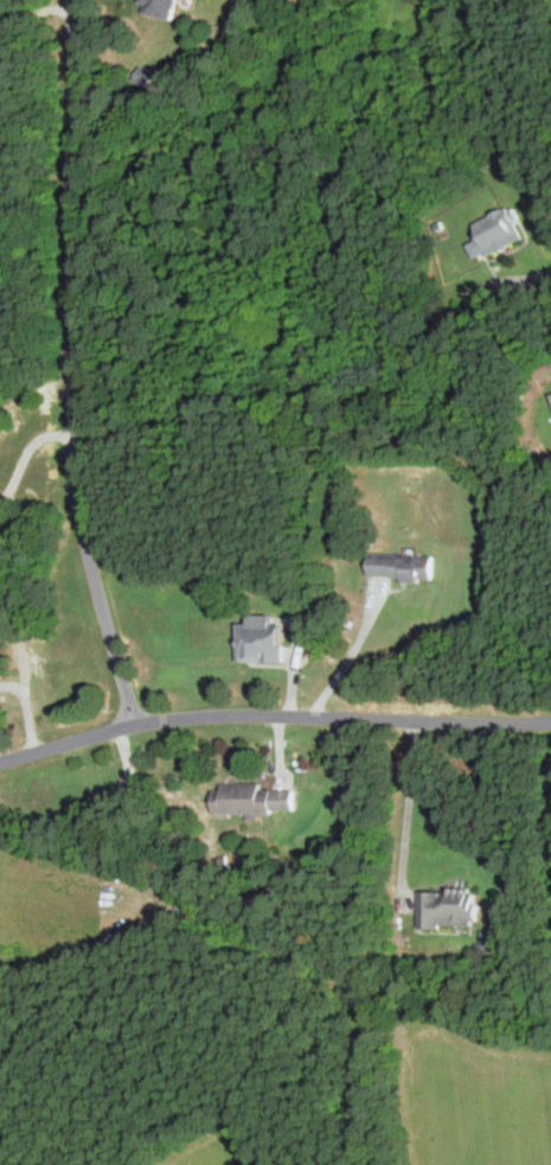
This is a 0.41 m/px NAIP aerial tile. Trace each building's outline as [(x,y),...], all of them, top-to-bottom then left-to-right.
[(179,0),(147,0),(145,11),(175,17),(179,0)] [(475,221),(487,254),(525,240),(512,207),(475,221)] [(436,553),(371,553),(371,579),(436,579),(436,553)] [(285,623),(278,623),(278,614),(242,614),(242,661),(285,661),(285,623)] [(264,784),(216,784),(216,812),(297,812),(297,788),(264,788),(264,784)] [(423,927),(481,926),(481,890),(422,890),(423,927)]
